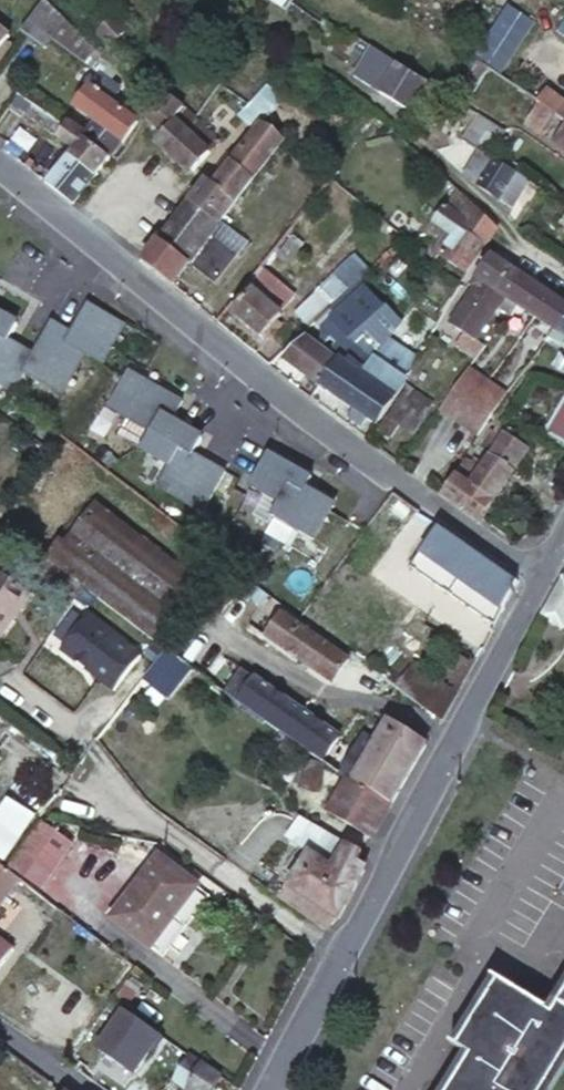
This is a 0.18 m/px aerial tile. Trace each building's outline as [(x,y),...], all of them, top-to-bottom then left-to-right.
[(545,29),(563,41),(563,0),(545,29)] [(97,125),(122,142),(124,144),(139,122),(114,104),(119,95),(119,89),(105,79),(112,70),(110,68),(104,62),(97,54),(83,38),(45,1),(27,25),(21,34),(45,51),(51,42),(98,76),(75,109),(97,125)] [(509,5),(474,56),(501,73),(536,23),(509,5)] [(118,17),(97,36),(110,50),(130,31),(118,17)] [(0,29),(0,50),(7,41),(10,37),(0,29)] [(359,66),(371,47),(366,43),(358,38),(346,57),(359,66)] [(7,41),(0,50),(0,64),(13,45),(7,41)] [(418,77),(413,74),(394,62),(371,47),(359,66),(353,77),(409,112),(417,101),(428,108),(439,91),(418,77)] [(434,56),(424,72),(435,79),(446,64),(434,56)] [(477,64),(457,94),(469,102),(473,96),(488,73),(482,68),(477,64)] [(27,89),(10,112),(22,121),(27,115),(75,148),(84,136),(75,129),(79,125),(27,89)] [(269,122),(285,102),(268,90),(252,112),(247,119),(260,129),(263,131),(269,122)] [(165,134),(157,144),(194,174),(198,170),(212,152),(211,151),(197,139),(185,130),(196,118),(165,94),(151,112),(146,118),(165,134)] [(539,107),(545,111),(555,118),(563,124),(563,107),(547,95),(539,107)] [(473,96),(469,102),(475,105),(478,100),(473,96)] [(539,107),(523,96),(515,109),(530,120),(539,107)] [(530,120),(526,126),(542,137),(555,118),(545,111),(539,107),(530,120)] [(197,139),(207,126),(196,118),(185,130),(197,139)] [(482,120),(480,118),(463,142),(484,156),(490,159),(506,137),(493,128),(482,120)] [(542,137),(553,144),(563,128),(563,124),(555,118),(542,137)] [(260,129),(245,148),(267,164),(288,137),(269,122),(263,131),(260,129)] [(92,143),(111,158),(122,142),(97,125),(87,139),(92,143)] [(197,139),(211,151),(222,138),(207,126),(197,139)] [(553,144),(563,151),(563,128),(553,144)] [(68,200),(74,205),(101,171),(111,158),(92,143),(87,139),(84,136),(75,148),(64,161),(46,183),(53,189),(68,200)] [(245,191),(267,164),(245,148),(237,159),(231,156),(224,165),(229,168),(216,185),(237,202),(245,191)] [(503,168),(490,159),(484,156),(470,178),(481,185),(479,188),(500,202),(511,210),(527,185),(520,180),(503,168)] [(237,202),(216,185),(208,178),(190,202),(220,224),(237,202)] [(434,184),(429,191),(435,195),(441,189),(434,184)] [(442,256),(469,273),(486,248),(499,230),(479,212),(464,198),(459,193),(435,223),(447,233),(431,256),(438,260),(442,256)] [(151,267),(173,284),(189,263),(217,283),(239,255),(213,233),(220,224),(190,202),(188,205),(145,262),(151,267)] [(419,258),(407,249),(393,263),(383,273),(393,284),(419,258)] [(491,256),(476,278),(470,287),(476,291),(453,325),(464,334),(455,349),(472,361),(482,347),(478,343),(509,300),(499,294),(514,272),(491,256)] [(525,280),(514,272),(499,294),(509,300),(521,308),(536,287),(525,280)] [(327,340),(321,347),(326,350),(333,341),(342,346),(357,331),(400,294),(393,284),(383,273),(359,296),(346,308),(331,323),(327,332),(327,340)] [(335,278),(297,314),(310,328),(348,292),(335,278)] [(552,298),(536,287),(521,308),(529,314),(537,319),(552,298)] [(253,291),(236,314),(267,337),(285,315),(253,291)] [(562,306),(552,298),(537,319),(560,334),(563,337),(563,338),(563,307),(562,306)] [(65,341),(83,351),(100,361),(123,321),(87,301),(71,330),(65,341)] [(340,303),(326,318),(331,323),(346,308),(340,303)] [(7,337),(16,320),(0,311),(0,333),(7,337)] [(59,393),(83,351),(65,341),(71,330),(50,319),(33,350),(22,371),(59,393)] [(534,323),(532,327),(549,338),(555,341),(560,334),(537,319),(534,323)] [(33,350),(7,337),(0,333),(0,380),(13,387),(22,371),(33,350)] [(563,337),(560,334),(555,341),(557,343),(563,347),(563,338),(563,337)] [(325,388),(343,362),(335,356),(343,346),(342,346),(333,341),(326,350),(321,347),(311,338),(291,362),(317,382),(325,388)] [(555,341),(549,338),(535,358),(532,362),(557,377),(558,377),(563,380),(563,347),(557,343),(555,341)] [(325,388),(378,428),(388,414),(396,402),(366,379),(343,362),(325,388)] [(366,379),(396,402),(402,395),(408,388),(408,385),(378,362),(366,379)] [(109,405),(150,429),(161,410),(173,417),(185,397),(131,367),(109,405)] [(517,384),(506,376),(493,396),(503,403),(507,399),(517,384)] [(507,399),(503,403),(511,409),(517,401),(525,389),(517,384),(507,399)] [(517,401),(511,409),(515,412),(529,392),(525,389),(517,401)] [(407,395),(380,432),(391,439),(400,426),(412,434),(434,404),(414,390),(411,395),(407,395)] [(547,434),(563,445),(563,404),(547,434)] [(142,444),(170,461),(180,443),(194,450),(202,433),(173,417),(161,410),(150,429),(142,444)] [(495,432),(504,435),(509,430),(500,424),(495,432)] [(495,448),(504,435),(495,432),(492,430),(486,441),(495,448)] [(492,453),(517,470),(529,452),(504,435),(495,448),(492,453)] [(180,443),(170,461),(158,482),(206,509),(228,468),(194,450),(180,443)] [(252,485),(282,501),(295,476),(308,484),(312,474),(273,451),(252,485)] [(468,490),(493,507),(506,488),(517,470),(492,453),(487,461),(468,490)] [(485,521),(493,507),(468,490),(487,461),(480,457),(474,467),(467,463),(456,479),(458,480),(445,500),(447,502),(453,505),(465,514),(482,526),(485,521)] [(295,476),(282,501),(275,514),(317,536),(337,500),(308,484),(295,476)] [(60,542),(47,560),(53,565),(96,595),(138,626),(158,640),(198,583),(186,574),(158,553),(126,531),(130,525),(92,499),(60,542)] [(436,536),(439,529),(420,515),(418,514),(411,526),(431,541),(436,536)] [(510,526),(512,535),(527,532),(525,523),(510,526)] [(158,553),(186,574),(191,568),(137,530),(130,525),(126,531),(158,553)] [(444,532),(439,529),(436,536),(431,541),(421,555),(440,567),(468,587),(471,589),(501,611),(517,583),(490,563),(470,551),(454,540),(444,532)] [(41,556),(47,560),(60,542),(55,538),(41,556)] [(468,587),(440,567),(433,577),(461,595),(468,587)] [(30,597),(0,576),(0,638),(30,597)] [(539,621),(559,631),(563,623),(563,582),(561,581),(555,593),(541,618),(539,621)] [(266,633),(272,638),(330,681),(347,658),(283,611),(266,633)] [(418,660),(398,689),(405,694),(426,710),(438,720),(442,722),(457,698),(462,689),(418,660)] [(348,776),(353,780),(374,744),(356,734),(347,747),(293,707),(256,680),(241,701),(259,714),(279,727),(295,738),(313,752),(319,756),(343,773),(348,776)] [(374,744),(353,780),(365,788),(390,806),(391,804),(403,782),(424,744),(385,723),(374,744)] [(307,763),(301,790),(318,795),(324,768),(307,763)] [(365,788),(353,780),(348,776),(327,812),(372,839),(377,830),(390,806),(365,788)] [(282,890),(333,922),(335,919),(338,920),(365,873),(360,870),(362,866),(359,863),(364,855),(338,839),(301,816),(287,838),(306,851),(282,890)] [(44,822),(15,863),(44,884),(73,843),(44,822)] [(160,857),(112,920),(153,949),(199,886),(160,857)] [(4,868),(0,866),(0,883),(8,871),(4,868)] [(8,871),(0,883),(0,907),(19,880),(8,871)] [(333,922),(282,890),(280,893),(284,895),(296,906),(315,918),(323,923),(329,928),(333,922)] [(15,948),(0,937),(0,968),(15,948)] [(544,1087),(563,1056),(563,990),(547,1017),(493,985),(452,1049),(467,1058),(447,1089),(542,1089),(544,1087)] [(131,991),(119,1007),(129,1014),(141,997),(131,991)] [(143,1042),(184,1072),(191,1061),(149,1032),(143,1042)] [(193,1059),(191,1061),(184,1072),(176,1082),(187,1089),(219,1089),(225,1081),(198,1063),(193,1059)]
